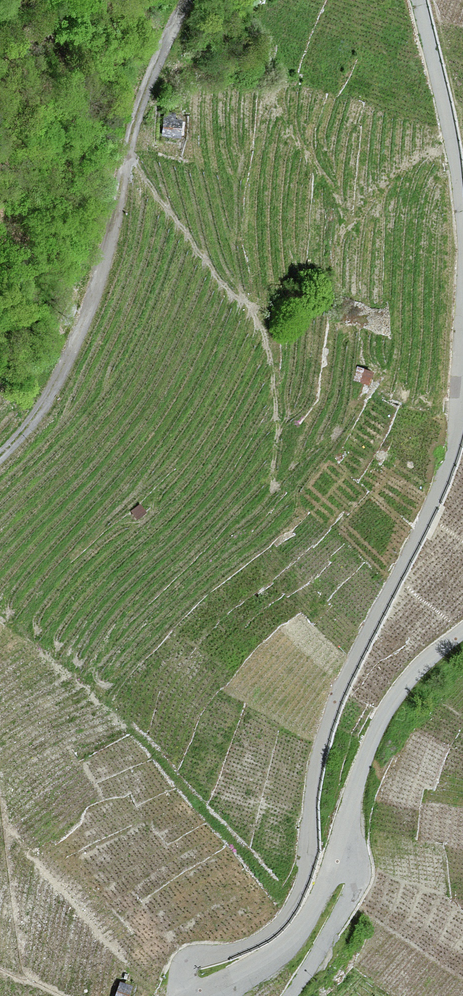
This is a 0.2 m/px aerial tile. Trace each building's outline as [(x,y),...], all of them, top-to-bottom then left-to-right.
[(184,116),(167,115),(166,134),(182,135),(184,116)] [(329,188),(317,187),(315,199),(327,201),(329,188)] [(374,372),(360,367),(356,379),(370,384),(374,372)] [(147,511),(142,504),(134,510),(138,517),(147,511)] [(120,982),(116,995),(130,995),(133,986),(120,982)]
